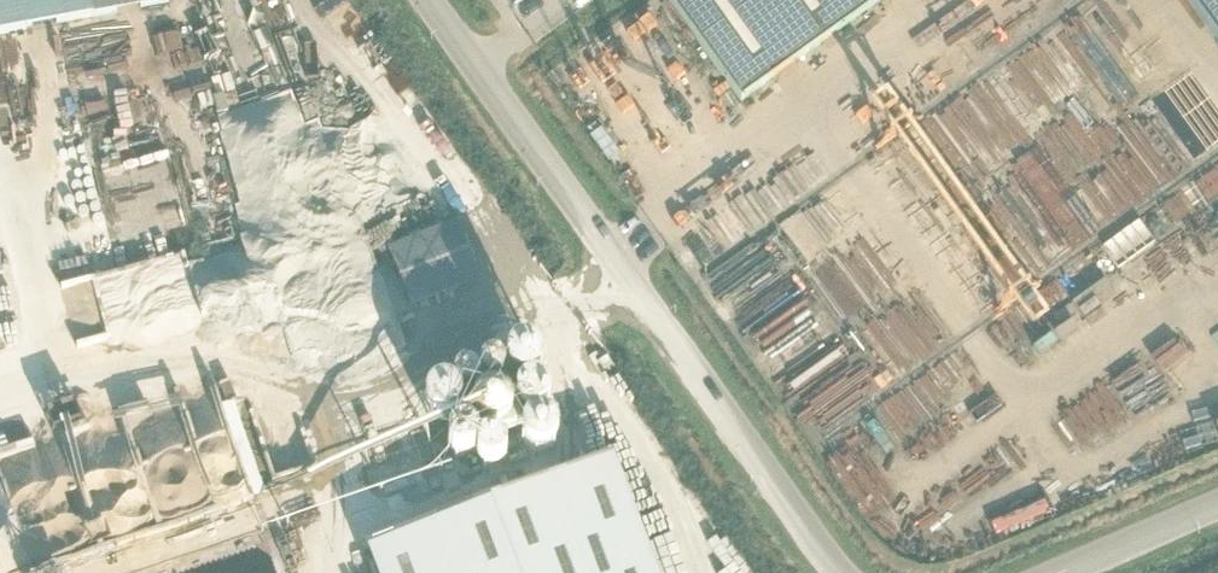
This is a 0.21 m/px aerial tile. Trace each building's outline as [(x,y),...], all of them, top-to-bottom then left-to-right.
[(168,0),(0,0),(0,34),(168,2),(168,0)] [(512,10),(526,0),(505,0),(512,10)] [(741,102),(882,0),(671,0),(669,1),(741,102)] [(1217,38),(1217,0),(1191,0),(1217,38)] [(329,254),(334,265),(343,228),(356,231),(347,211),(353,187),(287,217),(281,241),(276,229),(267,233),(265,243),(287,248),(299,275),(288,320),(285,319),(279,306),(264,313),(257,343),(287,329),(295,348),(318,354),(321,342),(360,352),(350,330),(346,332),(323,282),(329,254)] [(456,220),(388,246),(411,305),(479,279),(456,220)] [(190,248),(157,256),(168,298),(172,316),(206,307),(190,248)] [(151,526),(268,487),(237,395),(222,400),(216,381),(143,405),(150,425),(159,422),(164,437),(139,445),(153,487),(124,497),(130,515),(135,514),(135,513),(145,510),(151,526)] [(372,554),(379,572),(650,572),(609,464),(383,550),(372,554)]
